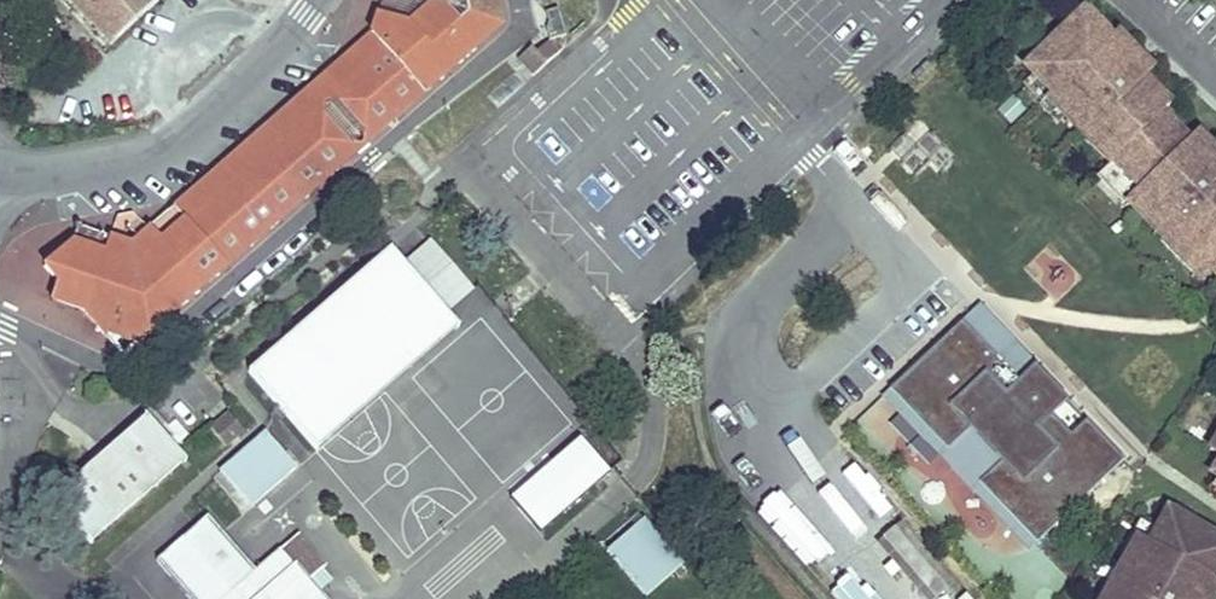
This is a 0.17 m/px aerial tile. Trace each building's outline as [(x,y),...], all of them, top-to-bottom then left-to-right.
[(109,45),(157,0),(66,0),(109,45)] [(433,3),(409,26),(376,17),(370,36),(382,50),(331,95),(370,140),(498,27),(493,0),(430,0),(433,3)] [(430,0),(382,0),(376,17),(409,26),(433,3),(430,0)] [(539,11),(551,8),(550,0),(537,0),(539,11)] [(1199,153),(1161,114),(1170,105),(1144,78),(1119,52),(1108,41),(1110,38),(1084,10),(1054,39),(1058,43),(1029,71),(1032,74),(1050,93),(1046,97),(1065,117),(1074,127),(1083,136),(1093,126),(1118,153),(1109,162),(1103,168),(1129,195),(1125,199),(1162,237),(1160,238),(1191,271),(1204,259),(1215,272),(1215,170),(1199,153)] [(370,36),(171,208),(184,223),(312,110),(352,155),(370,140),(331,95),(382,50),(370,36)] [(1127,44),(1119,52),(1144,78),(1153,70),(1127,44)] [(528,51),(515,62),(528,79),(551,61),(542,50),(533,57),(528,51)] [(1032,74),(1022,84),(1040,103),(1046,97),(1050,93),(1032,74)] [(1040,103),(1038,105),(1057,124),(1065,117),(1046,97),(1040,103)] [(352,155),(312,110),(184,223),(161,242),(133,267),(100,255),(69,245),(43,268),(57,283),(50,301),(83,313),(112,346),(119,339),(134,345),(352,155)] [(1118,153),(1093,126),(1083,136),(1109,162),(1118,153)] [(1199,153),(1215,170),(1215,153),(1208,145),(1199,153)] [(1103,168),(1095,176),(1121,202),(1125,199),(1129,195),(1103,168)] [(184,223),(171,208),(148,228),(161,242),(184,223)] [(124,216),(115,215),(111,226),(124,230),(127,231),(127,230),(136,223),(139,221),(132,212),(124,216)] [(146,230),(136,223),(127,230),(137,237),(146,230)] [(124,230),(111,226),(107,238),(120,243),(124,230)] [(107,238),(75,227),(69,245),(100,255),(107,238)] [(120,243),(107,238),(100,255),(133,267),(161,242),(148,228),(146,230),(137,237),(128,246),(120,243)] [(402,264),(390,251),(248,374),(315,451),(457,328),(444,314),(471,291),(428,241),(402,264)] [(881,383),(1026,541),(1124,451),(972,295),(881,383)] [(134,345),(119,339),(112,346),(122,356),(134,345)] [(228,414),(210,430),(224,446),(242,431),(228,414)] [(183,460),(145,416),(51,498),(88,542),(183,460)] [(264,433),(218,472),(249,508),(295,468),(264,433)] [(1208,446),(1215,451),(1215,436),(1208,446)] [(609,472),(581,440),(492,516),(519,549),(609,472)] [(1196,514),(1175,502),(1169,512),(1169,513),(1189,524),(1189,522),(1191,522),(1196,514)] [(1189,522),(1189,524),(1169,513),(1169,512),(1166,510),(1149,540),(1138,534),(1118,569),(1112,580),(1124,587),(1117,598),(1197,598),(1202,592),(1210,578),(1213,580),(1215,575),(1215,537),(1191,522),(1189,522)] [(279,550),(253,571),(205,515),(155,558),(190,598),(320,598),(305,581),(279,550)] [(641,519),(605,550),(645,596),(681,565),(641,519)] [(297,534),(279,550),(305,581),(324,566),(297,534)] [(1215,591),(1215,582),(1213,580),(1210,578),(1202,592),(1212,598),(1215,591)] [(1112,580),(1101,598),(1117,598),(1124,587),(1112,580)]
